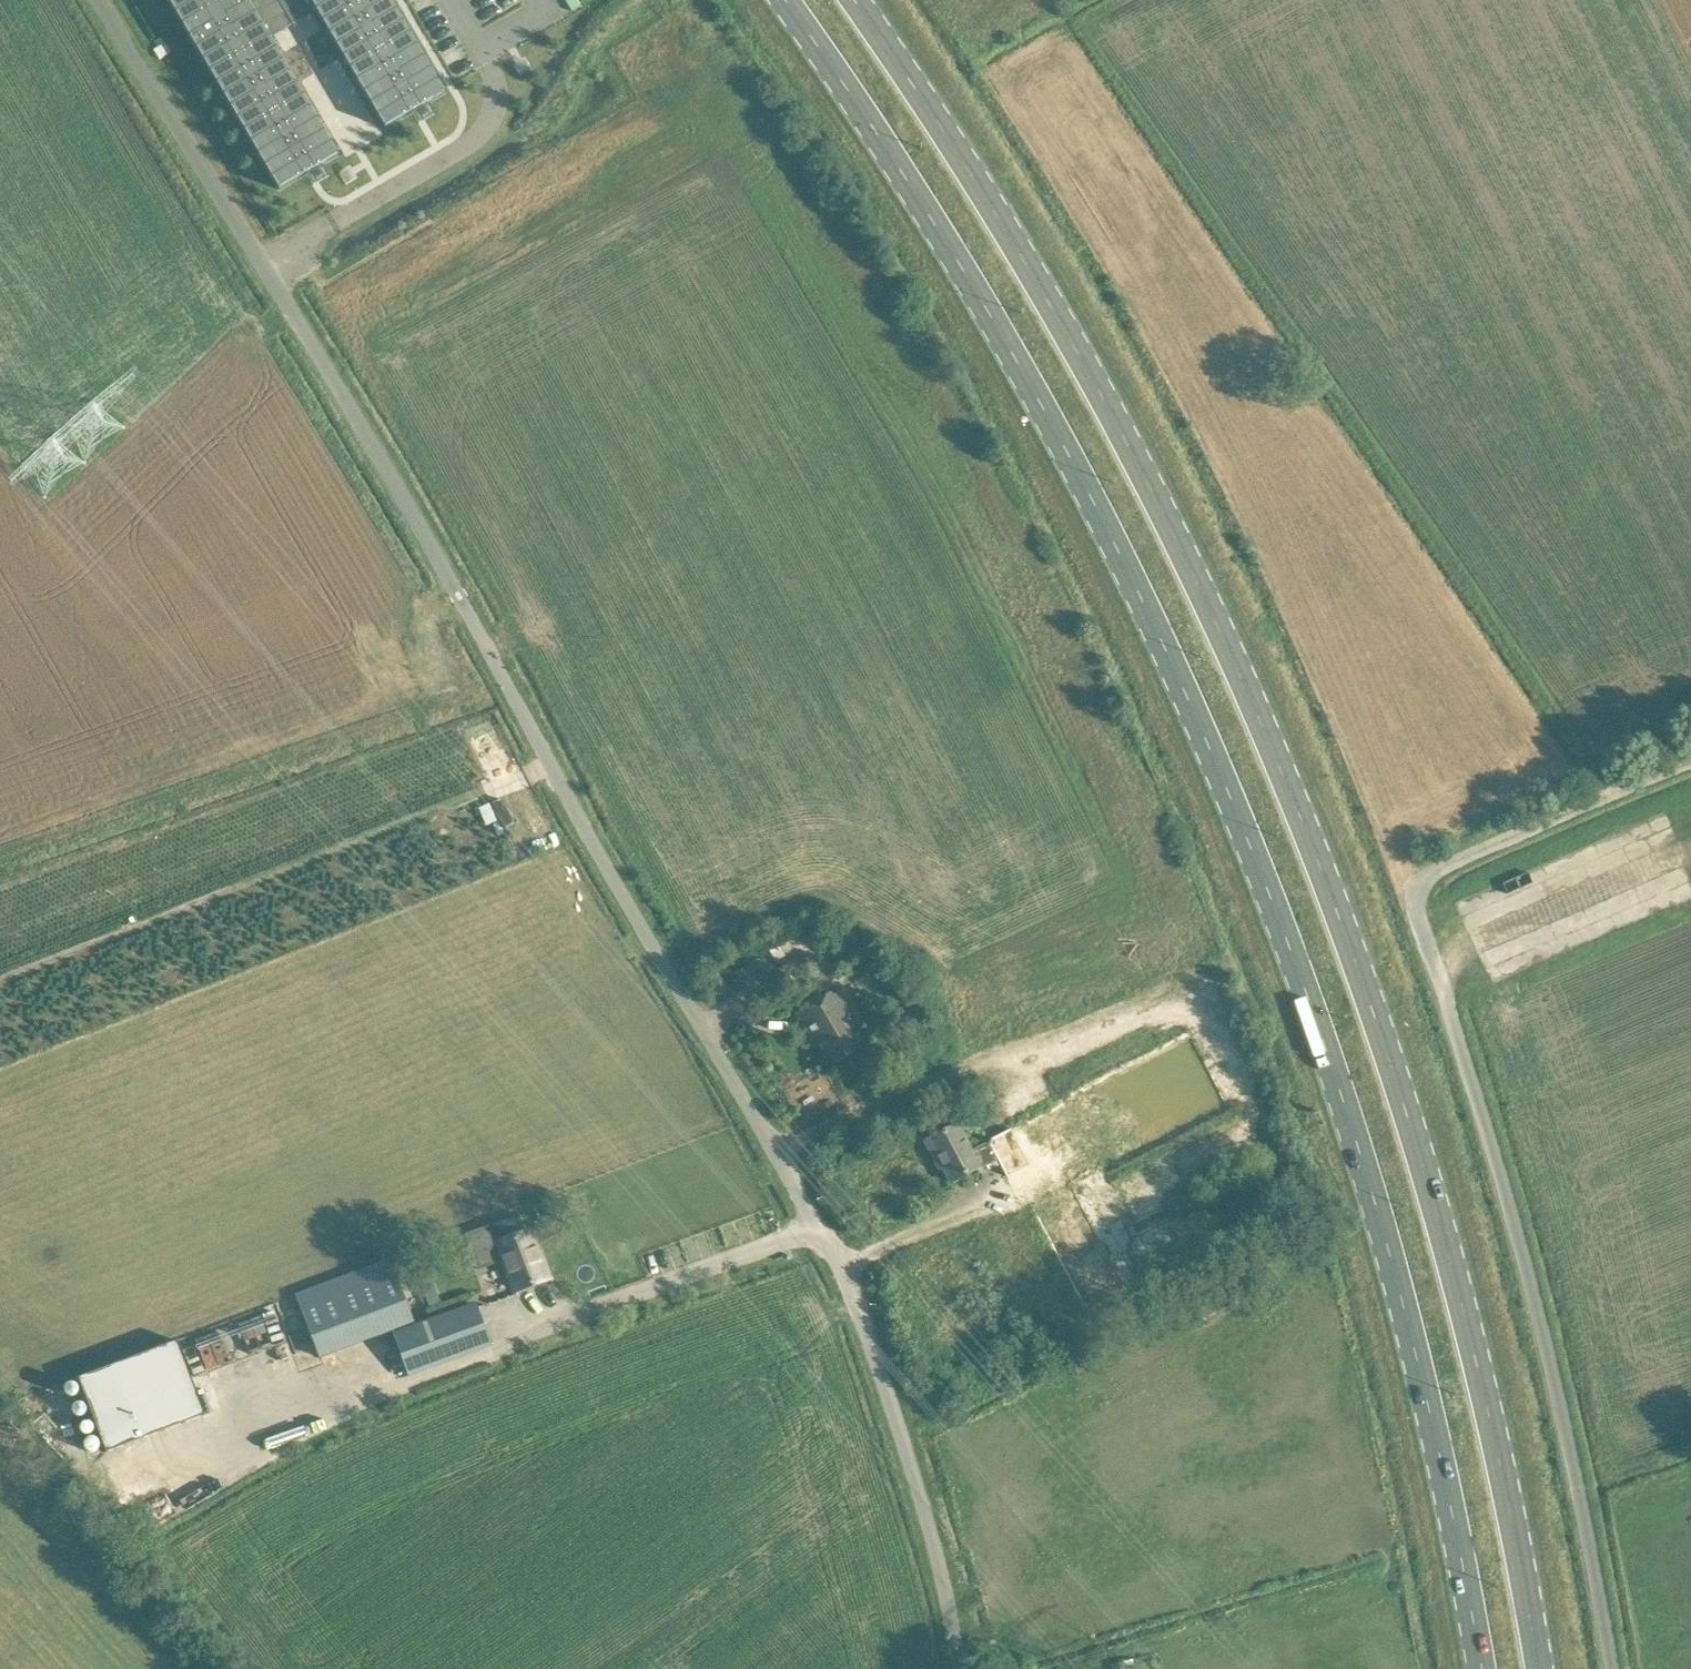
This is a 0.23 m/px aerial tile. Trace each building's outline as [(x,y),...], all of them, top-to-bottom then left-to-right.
[(412,112),(429,103),(444,94),(389,0),(168,0),(183,25),(210,72),(279,190),(306,174),(323,165),(338,156),(270,38),(316,11),(385,128),(412,112)] [(497,832),(512,827),(502,798),(478,806),(484,824),(494,821),(497,832)] [(831,966),(813,976),(820,988),(838,978),(831,966)] [(797,1014),(806,1029),(809,1027),(831,1066),(858,1050),(849,1035),(856,1031),(848,1017),(851,1015),(836,990),(797,1014)] [(957,1124),(926,1141),(934,1158),(938,1157),(951,1183),(981,1167),(980,1166),(998,1157),(1008,1176),(1030,1165),(1012,1130),(989,1142),(989,1143),(971,1152),(958,1126),(958,1125),(957,1124)] [(492,1225),(466,1235),(473,1255),(485,1250),(490,1264),(489,1264),(490,1265),(491,1265),(504,1260),(516,1290),(527,1286),(548,1278),(531,1232),(526,1234),(524,1231),(525,1230),(519,1215),(492,1225)] [(390,1260),(297,1295),(320,1358),(413,1323),(390,1260)] [(409,1376),(491,1346),(475,1303),(393,1333),(409,1376)] [(79,1378),(107,1452),(206,1415),(178,1341),(79,1378)] [(994,1642),(986,1643),(986,1645),(987,1656),(996,1655),(994,1642)]
